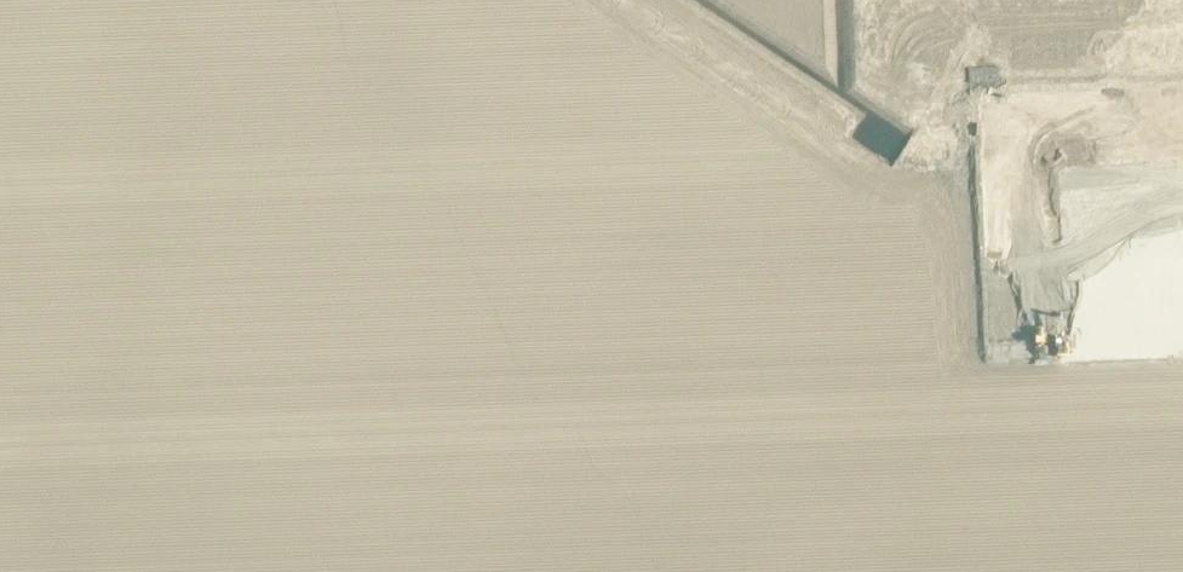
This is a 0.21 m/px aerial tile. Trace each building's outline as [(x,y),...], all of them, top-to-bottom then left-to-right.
[(1078,196),(1080,255),(1094,255),(1096,298),(1126,297),(1125,283),(1140,282),(1182,280),(1182,275),(1182,250),(1163,251),(1163,245),(1139,246),(1139,252),(1110,253),(1108,202),(1159,200),(1160,245),(1181,244),(1180,193),(1165,194),(1165,179),(1092,181),(1093,196),(1078,196)]
